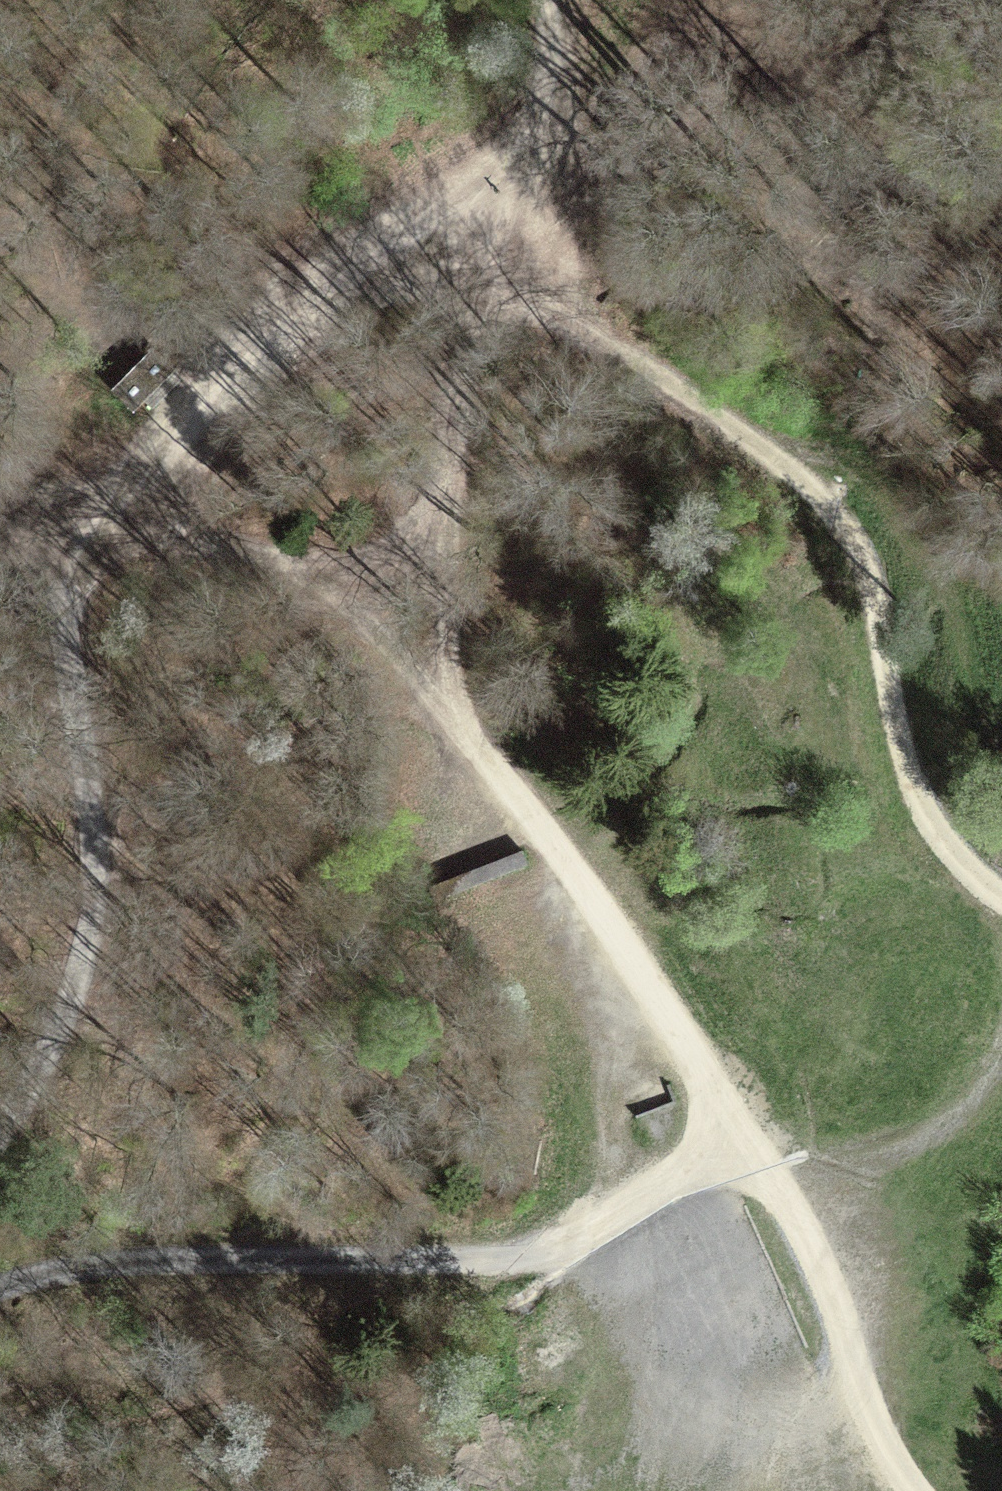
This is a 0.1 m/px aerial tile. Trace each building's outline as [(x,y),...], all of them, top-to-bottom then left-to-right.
[(134,412),(171,369),(148,348),(110,391),(134,412)]
